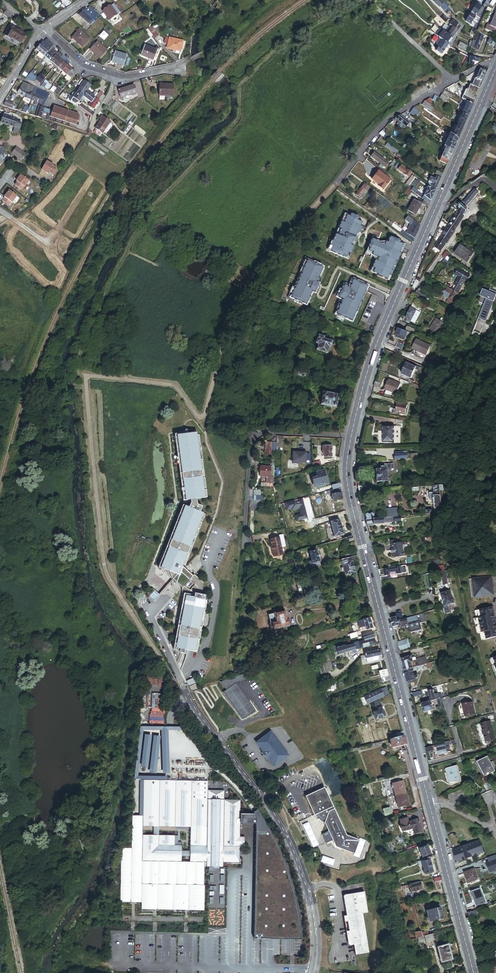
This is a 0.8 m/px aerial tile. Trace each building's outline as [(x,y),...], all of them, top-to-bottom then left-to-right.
[(66,9),(70,6),(65,0),(61,4),(66,9)] [(447,15),(448,14),(450,17),(451,15),(450,14),(447,11),(448,9),(449,9),(439,0),(431,0),(447,15)] [(486,8),(492,0),(487,0),(483,6),(484,7),(486,8)] [(481,19),(485,10),(483,9),(476,4),(471,13),(478,17),(481,19)] [(101,15),(90,6),(89,8),(100,17),(101,15)] [(111,7),(110,6),(102,12),(109,21),(117,15),(111,7)] [(94,24),(100,17),(89,8),(87,10),(86,9),(84,12),(83,11),(79,15),(91,25),(93,23),(94,24)] [(472,26),(478,17),(471,13),(465,22),(472,26)] [(478,17),(472,26),(473,27),(476,22),(478,23),(480,24),(481,19),(478,17)] [(495,17),(491,27),(489,27),(487,31),(495,35),(495,18),(495,17)] [(458,31),(461,27),(453,21),(450,25),(458,31)] [(24,32),(13,25),(7,35),(13,38),(13,37),(19,41),(24,32)] [(159,34),(152,25),(148,28),(155,37),(159,34)] [(453,39),(458,31),(450,25),(449,27),(445,32),(445,33),(453,39)] [(89,39),(79,30),(72,38),(82,47),(89,39)] [(443,41),(449,45),(453,39),(445,33),(443,32),(439,38),(443,41)] [(184,41),(167,36),(165,43),(168,44),(167,47),(181,51),(182,46),(184,47),(185,43),(183,43),(184,41)] [(432,43),(437,37),(435,36),(430,43),(438,49),(439,48),(432,43)] [(479,36),(474,48),(479,50),(484,38),(479,36)] [(439,48),(443,41),(439,38),(437,37),(432,43),(439,48)] [(490,38),(488,43),(495,48),(495,41),(490,38)] [(442,55),(449,45),(443,41),(439,48),(438,49),(436,51),(442,55)] [(52,46),(53,46),(48,42),(45,46),(42,43),(36,50),(39,53),(44,57),(52,46)] [(107,51),(97,42),(90,50),(100,59),(107,51)] [(51,62),(58,53),(55,51),(56,50),(52,46),(44,57),(51,62)] [(158,51),(146,48),(143,57),(156,61),(158,51)] [(61,58),(62,57),(59,54),(60,53),(59,52),(58,53),(51,62),(55,66),(61,58)] [(126,55),(115,52),(112,62),(123,66),(126,55)] [(59,69),(64,61),(61,58),(55,66),(59,69)] [(63,72),(68,64),(64,61),(59,69),(63,72)] [(67,75),(72,69),(70,68),(71,67),(68,64),(63,72),(67,75)] [(71,78),(76,72),(72,69),(67,75),(71,78)] [(478,88),(486,72),(481,70),(476,79),(475,79),(472,85),(478,88)] [(37,78),(31,73),(27,77),(26,79),(27,79),(32,81),(33,82),(37,78)] [(79,85),(81,86),(83,84),(85,86),(84,89),(87,91),(91,86),(85,81),(83,80),(79,85)] [(31,93),(33,86),(24,82),(17,93),(24,97),(27,91),(31,93)] [(87,91),(84,89),(85,86),(83,84),(81,86),(78,91),(84,95),(87,91)] [(160,85),(160,96),(173,97),(174,85),(160,85)] [(473,104),(480,89),(478,88),(472,85),(470,85),(468,90),(466,95),(464,95),(462,98),(467,101),(473,104)] [(31,100),(37,88),(33,86),(31,93),(27,91),(24,97),(31,100)] [(58,86),(56,89),(54,92),(58,95),(62,89),(61,88),(58,86)] [(133,86),(117,90),(120,99),(135,95),(133,86)] [(41,104),(45,92),(37,88),(31,100),(40,104),(41,104)] [(91,102),(95,97),(87,91),(84,95),(82,98),(81,100),(83,102),(85,98),(91,102)] [(99,100),(104,94),(100,91),(96,98),(99,100)] [(48,93),(45,92),(41,104),(40,104),(39,108),(40,107),(43,108),(47,99),(49,94),(48,93)] [(82,98),(76,94),(73,97),(79,102),(81,100),(82,98)] [(102,102),(99,100),(96,98),(95,97),(91,102),(88,105),(93,109),(98,102),(101,104),(102,102)] [(47,99),(43,108),(44,108),(50,110),(52,111),(53,108),(49,107),(51,101),(47,99)] [(430,105),(425,101),(422,105),(432,112),(434,108),(430,105)] [(468,117),(473,104),(467,101),(462,113),(468,117)] [(80,106),(75,109),(80,113),(80,112),(90,120),(92,115),(91,115),(87,112),(80,107),(80,106)] [(39,108),(36,116),(41,118),(43,111),(44,108),(43,108),(40,107),(39,108)] [(415,108),(410,113),(416,118),(421,112),(415,108)] [(463,128),(468,117),(462,113),(461,112),(459,117),(460,117),(459,121),(458,124),(463,128)] [(20,123),(16,122),(17,119),(15,118),(16,115),(10,113),(10,114),(4,113),(1,123),(14,128),(12,133),(13,133),(15,132),(16,132),(17,130),(18,129),(20,123)] [(406,119),(401,115),(395,118),(406,127),(407,126),(409,128),(413,124),(406,119)] [(103,134),(111,122),(102,116),(99,119),(101,120),(95,128),(103,134)] [(458,139),(463,128),(458,124),(457,127),(456,127),(454,132),(455,132),(453,136),(458,139)] [(455,146),(458,139),(453,136),(450,133),(447,140),(455,146)] [(453,151),(455,146),(447,140),(444,146),(446,147),(453,151)] [(398,150),(389,142),(386,146),(396,153),(398,150)] [(2,164),(7,157),(5,156),(9,151),(2,146),(0,149),(0,162),(2,164)] [(24,152),(19,147),(14,153),(19,158),(24,152)] [(447,165),(453,151),(446,147),(440,161),(447,165)] [(27,154),(24,152),(19,158),(22,160),(27,154)] [(385,167),(389,163),(375,152),(372,156),(371,157),(381,164),(380,167),(382,169),(384,167),(385,167)] [(381,164),(371,157),(370,159),(380,167),(381,164)] [(397,162),(394,159),(385,171),(388,173),(397,162)] [(51,173),(54,175),(58,168),(55,166),(48,162),(43,170),(50,174),(51,173)] [(400,164),(397,162),(388,173),(391,175),(400,164)] [(401,166),(398,170),(409,178),(412,174),(408,170),(407,171),(404,169),(401,166)] [(391,180),(379,170),(372,179),(379,184),(378,186),(384,190),(391,180)] [(16,186),(23,190),(25,187),(26,188),(31,181),(23,175),(18,182),(19,183),(16,186)] [(436,189),(441,179),(436,177),(435,179),(431,177),(428,182),(429,182),(433,184),(432,187),(436,189)] [(361,198),(370,187),(365,183),(356,195),(361,198)] [(429,204),(436,190),(428,186),(424,196),(422,199),(424,200),(429,204)] [(411,190),(408,189),(405,193),(417,202),(420,198),(416,195),(412,191),(411,190)] [(465,203),(467,206),(476,196),(478,194),(476,191),(477,189),(476,189),(471,196),(465,203)] [(9,209),(15,200),(8,194),(1,203),(2,203),(0,205),(0,207),(5,211),(8,208),(9,209)] [(495,204),(490,199),(484,205),(489,210),(495,204)] [(415,215),(422,204),(417,202),(417,203),(414,201),(408,211),(415,215)] [(469,211),(462,204),(457,211),(465,216),(469,211)] [(479,205),(472,213),(476,217),(484,208),(479,205)] [(456,230),(464,217),(458,213),(449,226),(456,230)] [(361,226),(363,223),(358,220),(359,217),(351,214),(350,216),(347,215),(344,222),(341,221),(340,223),(342,224),(351,230),(357,234),(360,235),(363,227),(361,226)] [(478,222),(472,218),(469,222),(475,226),(478,222)] [(413,243),(420,226),(412,220),(410,225),(408,231),(410,233),(409,236),(402,231),(400,234),(402,235),(413,243)] [(443,250),(456,230),(449,226),(441,221),(438,228),(445,233),(437,245),(443,250)] [(346,241),(351,230),(342,224),(340,223),(338,229),(339,229),(337,235),(336,234),(333,241),(331,240),(329,246),(332,247),(330,252),(339,256),(340,254),(346,241)] [(391,227),(400,234),(402,231),(393,224),(391,227)] [(464,229),(459,237),(466,241),(471,234),(464,229)] [(356,243),(360,235),(357,234),(351,230),(346,241),(340,254),(339,256),(343,258),(344,256),(347,258),(348,254),(351,256),(353,250),(350,249),(351,245),(353,246),(355,242),(356,243)] [(404,247),(405,245),(400,242),(401,242),(390,237),(388,243),(386,242),(385,245),(380,243),(380,242),(373,239),(368,248),(370,249),(369,251),(373,253),(372,255),(373,256),(379,258),(378,261),(376,260),(372,268),(374,269),(372,273),(377,275),(377,276),(387,281),(389,276),(391,276),(393,271),(392,270),(395,262),(397,263),(403,250),(404,248),(404,247)] [(491,244),(484,254),(487,255),(494,245),(491,244)] [(467,263),(473,254),(460,246),(455,255),(467,263)] [(451,264),(444,260),(441,264),(448,269),(451,264)] [(320,279),(325,270),(323,269),(323,268),(322,267),(322,266),(314,262),(313,264),(307,261),(307,262),(305,261),(300,274),(301,274),(300,278),(299,278),(298,279),(301,281),(310,285),(318,288),(320,285),(318,284),(317,283),(319,279),(320,279)] [(467,281),(470,276),(459,269),(456,274),(459,277),(454,287),(451,285),(449,289),(458,294),(465,280),(467,281)] [(301,281),(298,279),(296,285),(294,289),(292,288),(290,294),(292,295),(291,299),(294,301),(294,303),(295,303),(302,306),(302,304),(307,306),(309,303),(310,303),(312,298),(311,298),(313,293),(315,294),(316,294),(318,295),(320,290),(318,289),(318,288),(310,285),(301,281)] [(361,307),(362,305),(361,305),(364,296),(366,297),(369,290),(370,287),(356,280),(354,279),(353,280),(352,279),(349,285),(348,288),(344,286),(342,290),(341,290),(340,289),(338,293),(337,296),(343,299),(352,303),(361,307)] [(418,291),(423,293),(428,284),(424,282),(418,291)] [(453,302),(458,294),(449,289),(447,288),(445,291),(450,294),(449,296),(447,299),(448,299),(446,303),(449,304),(451,301),(453,302)] [(495,295),(495,292),(490,289),(489,292),(484,290),(481,297),(486,299),(478,318),(485,321),(495,295)] [(418,291),(416,294),(426,298),(428,300),(430,297),(423,293),(418,291)] [(343,299),(337,296),(337,297),(336,297),(338,298),(338,299),(340,299),(343,300),(341,305),(339,304),(338,308),(337,309),(338,310),(336,315),(338,316),(337,317),(345,321),(345,319),(353,322),(355,317),(357,313),(358,313),(361,307),(352,303),(343,299)] [(422,309),(413,304),(405,319),(411,322),(417,311),(420,313),(422,309)] [(420,313),(417,311),(411,322),(414,324),(420,313)] [(439,335),(448,321),(442,317),(440,320),(437,318),(430,329),(439,335)] [(422,332),(408,326),(405,331),(407,332),(420,337),(422,332)] [(395,336),(404,339),(407,332),(405,331),(398,328),(395,336)] [(323,337),(318,335),(315,344),(318,344),(316,350),(327,353),(331,341),(323,339),(323,337)] [(431,346),(418,339),(413,349),(427,356),(431,346)] [(403,351),(405,346),(398,342),(396,347),(403,351)] [(411,378),(415,368),(418,370),(419,367),(417,365),(415,366),(411,365),(406,363),(402,374),(411,378)] [(295,368),(295,369),(294,373),(306,376),(307,371),(295,368)] [(401,384),(390,380),(386,390),(398,394),(401,384)] [(340,395),(325,391),(322,403),(337,406),(340,395)] [(399,413),(406,415),(408,404),(399,402),(397,409),(395,408),(394,413),(398,414),(399,413)] [(394,426),(383,426),(383,441),(394,441),(394,426)] [(175,648),(195,652),(205,599),(205,595),(201,595),(203,582),(194,574),(193,576),(182,566),(204,513),(200,512),(202,506),(197,505),(196,499),(205,498),(196,433),(177,436),(185,501),(191,500),(191,503),(189,508),(185,506),(166,553),(164,552),(159,567),(166,569),(167,575),(182,588),(183,601),(183,605),(175,648)] [(275,451),(275,442),(267,442),(267,446),(265,446),(265,452),(266,452),(266,455),(271,456),(271,451),(275,451)] [(396,451),(397,458),(408,457),(408,450),(406,450),(400,451),(396,451)] [(305,463),(306,451),(301,451),(301,452),(298,452),(293,452),(293,462),(305,463)] [(322,467),(320,461),(312,463),(314,469),(322,467)] [(391,463),(386,463),(387,465),(382,465),(383,466),(380,466),(381,469),(376,469),(377,482),(388,481),(387,471),(387,468),(390,468),(391,468),(391,463)] [(273,477),(273,467),(271,467),(261,466),(261,477),(273,477)] [(317,475),(312,476),(313,480),(312,480),(312,482),(314,482),(315,487),(327,484),(324,471),(317,473),(317,475)] [(442,485),(433,486),(433,492),(429,492),(429,499),(432,499),(432,502),(435,502),(436,513),(444,512),(444,510),(443,510),(441,491),(442,491),(442,485)] [(343,499),(340,489),(332,491),(326,493),(328,498),(332,497),(334,502),(343,499)] [(260,491),(253,491),(253,497),(253,501),(262,501),(262,497),(260,497),(260,491)] [(386,517),(398,516),(397,507),(385,508),(386,517)] [(386,520),(390,520),(390,523),(395,522),(395,521),(402,520),(401,518),(401,516),(398,516),(386,517),(375,518),(366,519),(368,526),(374,524),(383,523),(386,522),(386,520)] [(344,534),(340,519),(330,521),(334,536),(344,534)] [(278,538),(269,540),(271,547),(272,550),(281,549),(278,538)] [(395,541),(392,542),(392,545),(395,558),(405,556),(404,548),(403,543),(396,544),(395,541)] [(317,550),(309,552),(311,561),(312,564),(315,563),(316,567),(321,565),(317,550)] [(356,574),(353,561),(359,560),(357,555),(341,560),(342,565),(341,566),(342,569),(343,569),(345,577),(351,577),(353,576),(356,574)] [(406,566),(385,569),(386,575),(397,573),(398,574),(402,573),(403,573),(407,572),(406,566)] [(493,577),(474,578),(476,597),(494,595),(493,577)] [(442,594),(441,594),(445,606),(455,603),(451,591),(449,591),(445,593),(442,594)] [(478,610),(480,617),(477,618),(480,633),(483,632),(485,640),(495,637),(495,623),(495,619),(495,618),(493,607),(478,610)] [(287,620),(285,611),(269,615),(271,623),(273,623),(275,628),(288,625),(288,624),(290,624),(289,620),(287,620)] [(409,624),(408,622),(418,619),(420,623),(426,621),(424,613),(413,616),(404,619),(398,620),(397,617),(391,618),(394,627),(400,625),(402,626),(409,624)] [(370,617),(363,620),(366,629),(373,627),(370,617)] [(364,641),(359,643),(360,649),(369,646),(367,640),(374,638),(373,632),(363,635),(364,641)] [(376,644),(374,638),(367,640),(369,646),(376,644)] [(408,639),(398,642),(400,650),(410,648),(408,639)] [(338,655),(360,649),(359,643),(358,642),(354,644),(354,645),(347,647),(347,646),(337,649),(336,646),(331,647),(333,652),(337,651),(338,655)] [(380,650),(365,653),(365,656),(366,658),(377,656),(381,656),(380,650)] [(327,652),(321,654),(323,662),(318,664),(321,674),(332,671),(327,652)] [(425,665),(423,658),(416,659),(416,658),(415,657),(412,657),(412,656),(402,659),(405,670),(421,666),(425,665)] [(421,666),(405,670),(408,684),(417,681),(417,679),(418,677),(416,671),(422,669),(421,666)] [(378,671),(380,679),(388,676),(386,669),(378,671)] [(248,703),(244,699),(246,697),(236,683),(240,681),(240,682),(243,681),(244,682),(248,681),(245,674),(221,682),(227,690),(224,692),(242,720),(256,711),(250,702),(248,703)] [(335,684),(327,686),(329,692),(330,694),(336,692),(335,689),(336,689),(335,684)] [(428,691),(431,700),(436,699),(439,698),(441,698),(440,693),(438,694),(437,689),(428,691)] [(381,690),(361,698),(364,705),(384,697),(381,690)] [(151,693),(150,724),(164,725),(165,709),(161,708),(162,694),(151,693)] [(431,700),(422,703),(424,712),(433,710),(431,700)] [(473,701),(463,703),(466,715),(476,712),(473,701)] [(382,710),(381,708),(376,709),(374,710),(375,712),(373,713),(375,720),(385,717),(383,710),(382,710)] [(491,721),(482,723),(486,740),(495,738),(491,721)] [(288,755),(270,733),(256,743),(263,752),(261,754),(263,756),(266,761),(268,760),(273,767),(288,755)] [(406,744),(403,736),(397,737),(390,739),(392,748),(406,744)] [(454,740),(437,745),(440,755),(451,752),(450,749),(452,748),(450,743),(453,742),(454,745),(456,745),(454,740)] [(488,756),(477,762),(483,775),(489,772),(490,774),(495,772),(488,756)] [(458,766),(446,769),(449,784),(456,782),(457,784),(462,782),(458,766)] [(403,781),(392,784),(395,796),(406,793),(403,781)] [(203,785),(164,784),(147,784),(147,800),(147,820),(146,863),(210,864),(210,867),(210,869),(227,869),(227,866),(243,866),(244,851),(248,851),(248,840),(244,840),(244,827),(249,827),(249,818),(245,818),(245,804),(229,804),(196,803),(196,794),(203,794),(203,785)] [(203,794),(196,794),(196,803),(229,804),(229,795),(213,794),(213,785),(203,785),(203,794)] [(324,789),(306,797),(314,815),(315,815),(316,816),(317,817),(321,821),(322,822),(325,823),(335,847),(354,854),(359,841),(346,836),(334,809),(333,810),(331,807),(332,806),(324,789)] [(406,793),(395,796),(398,808),(409,805),(406,793)] [(261,819),(249,818),(249,827),(260,827),(259,941),(306,941),(292,874),(277,838),(272,827),(265,816),(261,819)] [(146,863),(147,820),(134,819),(134,863),(146,863)] [(407,819),(400,821),(401,826),(400,826),(402,834),(414,831),(415,836),(422,835),(419,821),(408,824),(407,819)] [(483,852),(478,840),(452,850),(457,862),(483,852)] [(427,845),(419,849),(422,857),(430,854),(427,845)] [(432,871),(429,859),(430,859),(430,856),(423,859),(424,861),(421,862),(422,867),(424,873),(432,871)] [(134,863),(126,863),(126,906),(142,906),(142,909),(204,910),(205,885),(205,867),(210,867),(210,864),(146,863),(134,863)] [(478,880),(474,869),(464,872),(468,883),(478,880)] [(422,889),(420,882),(411,884),(397,888),(398,890),(405,889),(409,888),(410,892),(422,889)] [(479,887),(469,891),(473,901),(471,902),(473,907),(485,902),(479,887)] [(353,955),(367,953),(360,914),(366,913),(362,892),(343,896),(342,897),(342,898),(345,916),(346,922),(347,932),(344,932),(345,938),(348,938),(348,942),(346,942),(346,944),(347,945),(347,946),(348,946),(352,945),(353,955)] [(443,918),(440,907),(426,910),(429,921),(443,918)] [(427,935),(424,936),(425,941),(425,943),(435,940),(433,934),(427,935)] [(450,959),(447,946),(438,948),(439,953),(438,953),(438,956),(440,956),(441,961),(450,959)] [(487,955),(490,961),(495,959),(495,951),(487,955)]
